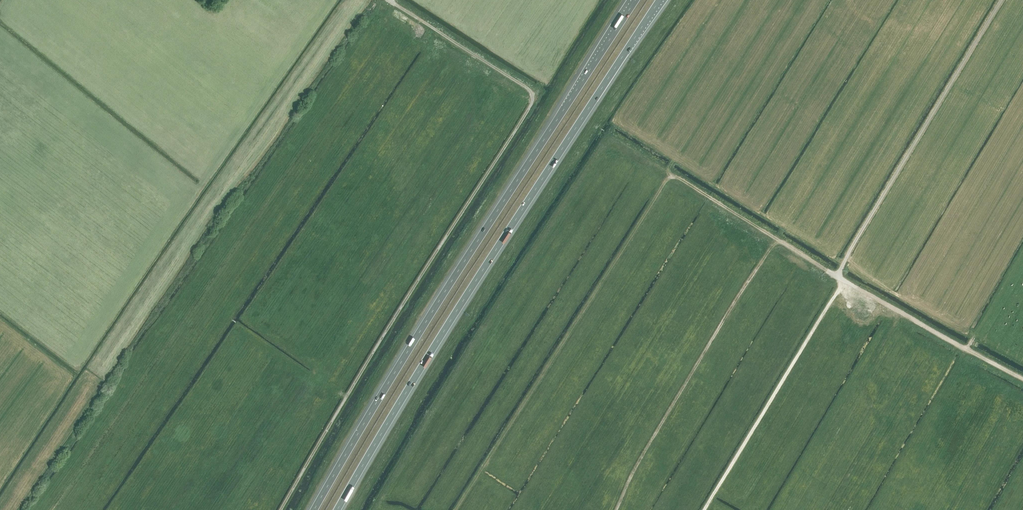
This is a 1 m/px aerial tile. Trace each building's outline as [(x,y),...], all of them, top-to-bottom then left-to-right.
[(399,11),(398,13),(405,19),(407,16),(399,11)]
